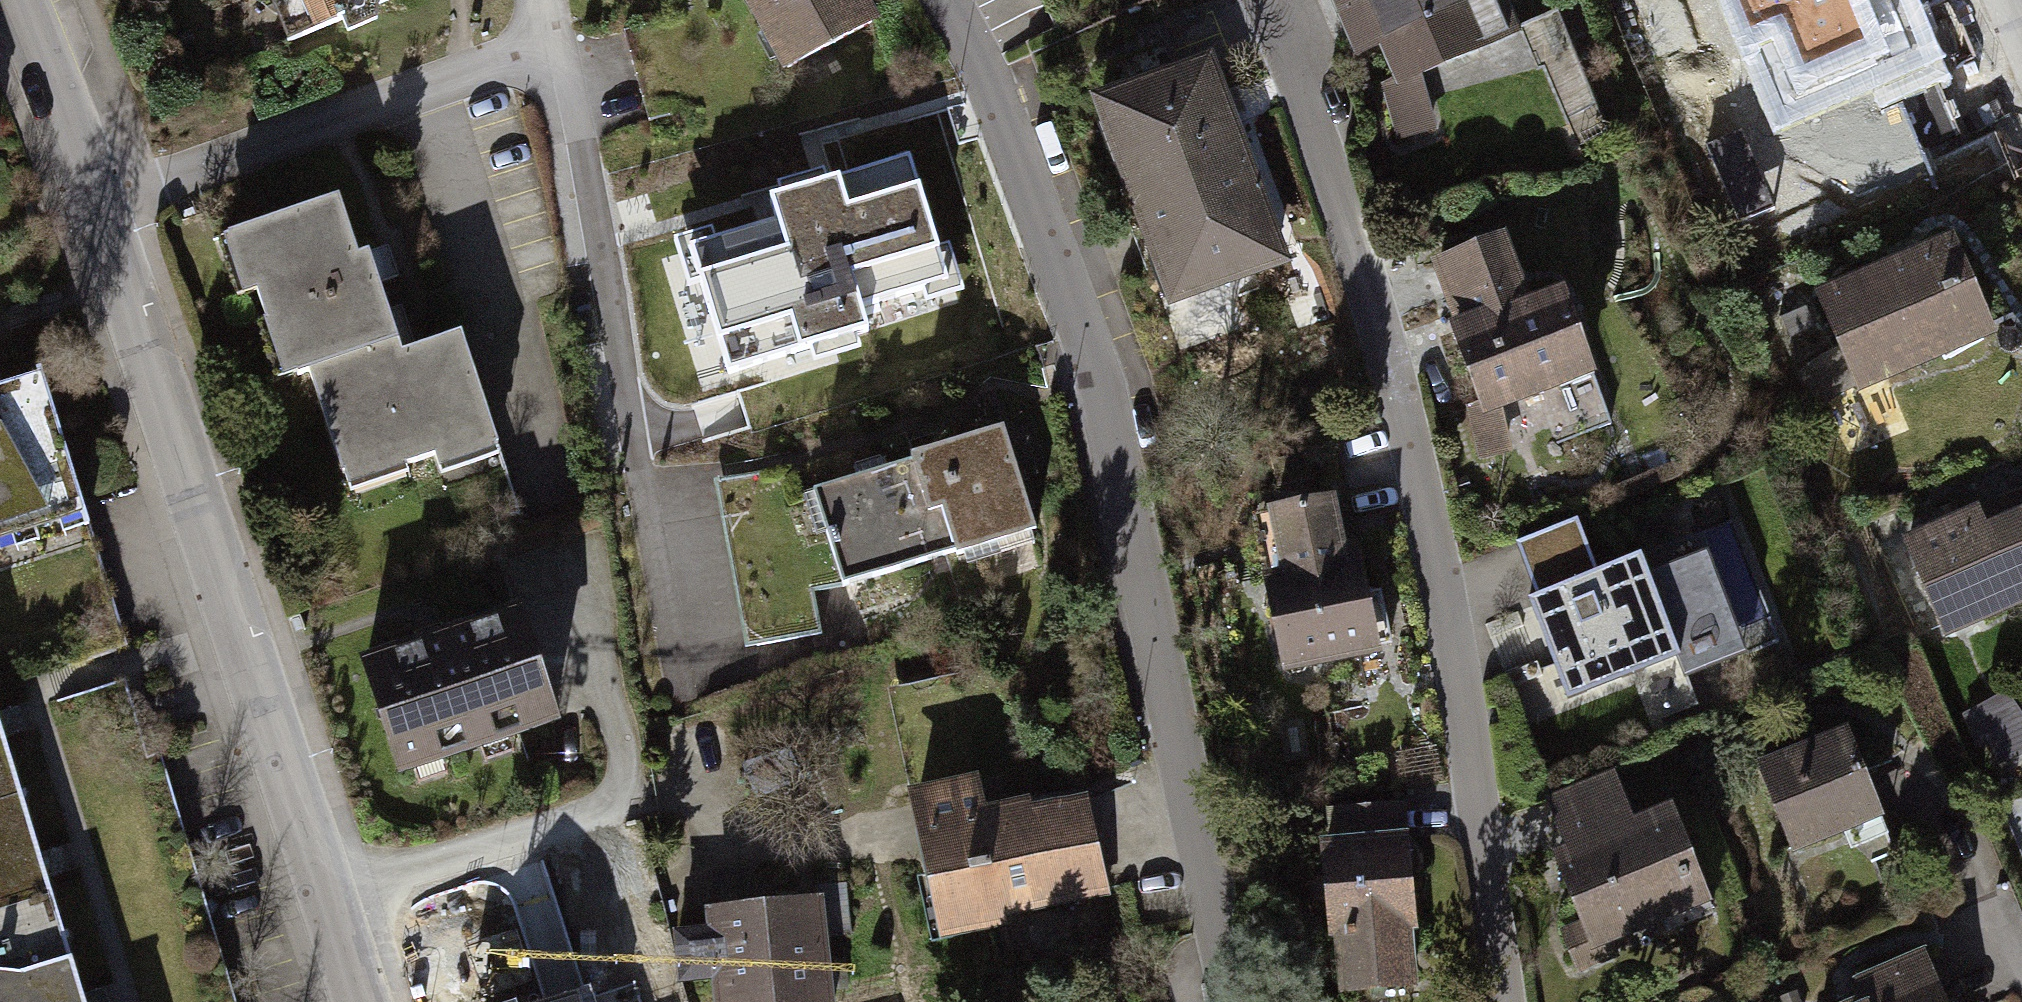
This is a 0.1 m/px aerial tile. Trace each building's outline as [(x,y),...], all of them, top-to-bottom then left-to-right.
[(301,37),(388,0),(286,0),(301,37)] [(787,67),(871,21),(860,0),(750,0),(787,67)] [(1426,81),(1525,40),(1508,0),(1332,0),(1358,63),(1384,51),(1397,80),(1380,85),(1396,145),(1441,133),(1426,81)] [(1669,41),(1694,29),(1681,0),(1659,0),(1652,3),(1669,41)] [(1780,111),(1927,47),(1907,0),(1732,0),(1780,111)] [(1158,29),(1175,75),(1207,64),(1222,58),(1205,12),(1158,29)] [(1559,13),(1525,28),(1578,152),(1612,138),(1559,13)] [(1175,75),(1100,103),(1165,278),(1223,256),(1231,277),(1274,261),(1258,217),(1266,214),(1228,113),(1225,114),(1207,64),(1175,75)] [(772,193),(779,215),(693,241),(731,366),(870,324),(862,298),(948,272),(912,151),(772,193)] [(339,196),(236,230),(266,321),(277,317),(297,376),(309,372),(398,343),(379,284),(386,281),(380,261),(376,249),(358,255),(339,196)] [(1532,297),(1507,228),(1435,254),(1457,316),(1450,318),(1481,403),(1483,411),(1501,404),(1595,371),(1565,286),(1532,297)] [(1995,345),(1952,242),(1811,300),(1854,403),(1995,345)] [(398,343),(309,372),(342,472),(401,453),(405,465),(493,435),(460,334),(401,353),(398,343)] [(0,381),(0,525),(81,501),(40,368),(0,381)] [(1510,449),(1501,404),(1483,411),(1481,403),(1467,406),(1479,458),(1510,449)] [(910,461),(795,497),(789,467),(725,478),(756,646),(820,634),(812,593),(838,588),(955,551),(956,555),(1035,530),(1002,427),(909,456),(910,461)] [(1900,545),(1937,637),(2021,603),(2021,497),(1900,545)] [(1354,564),(1341,503),(1255,521),(1290,683),(1387,663),(1366,562),(1354,564)] [(1597,578),(1577,525),(1519,547),(1539,600),(1526,605),(1564,707),(1678,665),(1640,562),(1597,578)] [(434,640),(364,662),(399,770),(554,719),(519,612),(434,640)] [(2021,758),(2021,705),(2016,692),(1969,713),(1995,770),(2021,758)] [(24,794),(4,727),(0,714),(0,801),(24,794)] [(1888,830),(1851,734),(1744,774),(1781,871),(1888,830)] [(917,794),(945,925),(1104,891),(1084,800),(1026,813),(1029,827),(987,836),(975,781),(917,794)] [(68,935),(47,868),(24,794),(0,801),(0,955),(68,935)] [(1693,912),(1657,815),(1550,855),(1586,952),(1693,912)] [(1411,829),(1317,829),(1316,996),(1410,997),(1411,829)] [(701,904),(705,1001),(842,1001),(838,899),(701,904)] [(613,1001),(678,1001),(651,900),(590,916),(613,1001)] [(68,935),(0,955),(0,1001),(88,1001),(68,935)] [(1918,971),(1835,1001),(1930,1001),(1918,971)] [(542,1001),(584,1001),(580,990),(542,1001)]
